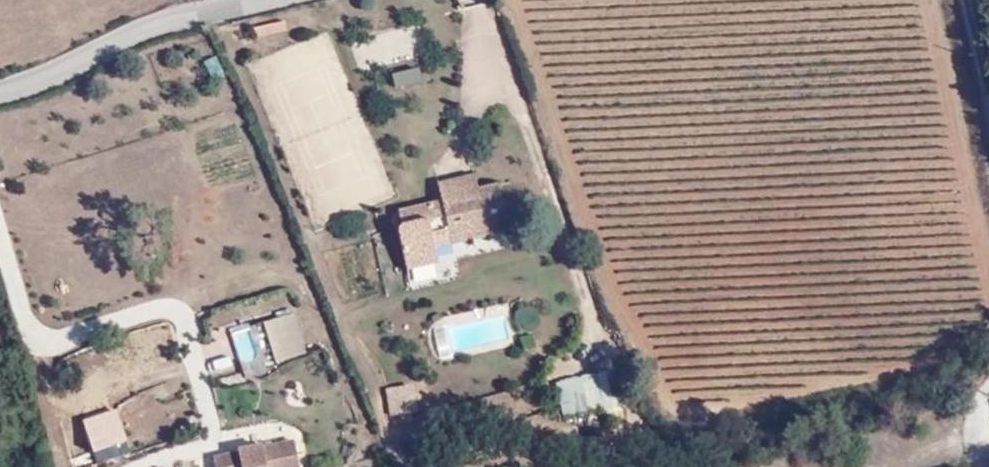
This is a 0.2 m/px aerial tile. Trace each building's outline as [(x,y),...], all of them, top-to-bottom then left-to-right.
[(288,20),(255,28),(256,39),(290,29),(288,20)] [(208,79),(223,76),(219,57),(204,59),(208,79)] [(418,66),(395,71),(398,84),(421,80),(418,66)] [(474,193),(474,186),(470,172),(434,182),(439,196),(441,202),(474,193)] [(441,202),(439,196),(399,208),(403,222),(394,224),(406,268),(440,259),(437,247),(510,227),(495,182),(474,186),(474,193),(441,202)] [(291,312),(261,323),(275,363),(305,353),(291,312)] [(258,324),(230,335),(244,371),(273,360),(258,324)] [(534,330),(522,333),(525,348),(539,346),(534,330)] [(583,374),(589,406),(623,400),(617,368),(583,374)] [(589,406),(583,374),(557,380),(563,411),(589,406)] [(413,413),(410,388),(383,392),(387,417),(413,413)] [(71,446),(78,466),(83,466),(130,452),(124,429),(71,446)] [(214,458),(216,466),(297,466),(292,441),(262,448),(261,445),(238,450),(238,452),(214,458)]
